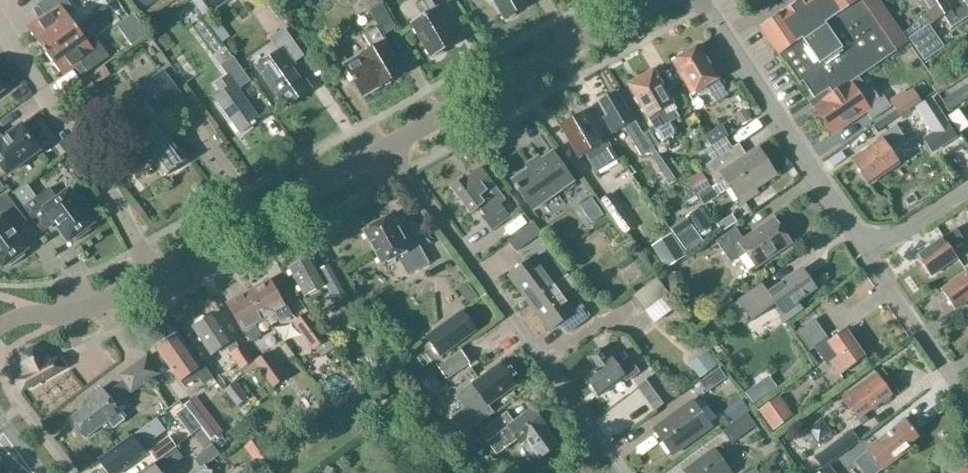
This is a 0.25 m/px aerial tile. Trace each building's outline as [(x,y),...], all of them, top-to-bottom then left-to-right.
[(47,54),(79,30),(69,17),(76,12),(67,0),(48,0),(37,8),(38,9),(40,8),(47,18),(30,31),(47,54)] [(141,10),(155,1),(155,0),(134,0),(141,10)] [(215,9),(228,0),(208,0),(215,9)] [(433,57),(458,42),(438,9),(437,10),(431,0),(428,0),(418,6),(425,17),(413,24),(433,57)] [(491,2),(494,0),(506,20),(530,5),(527,0),(490,0),(491,2)] [(862,0),(820,0),(815,4),(812,0),(802,0),(761,28),(801,85),(804,83),(814,99),(829,89),(833,94),(851,82),(868,71),(908,44),(881,4),(870,11),(862,0)] [(933,22),(944,15),(951,28),(967,18),(967,0),(919,0),(933,22)] [(386,37),(398,29),(384,6),(372,13),(386,37)] [(123,32),(130,42),(142,34),(135,23),(123,32)] [(924,61),(940,50),(924,27),(908,38),(924,61)] [(364,97),(405,73),(387,41),(386,41),(379,29),(367,36),(374,48),(346,65),(364,97)] [(79,30),(47,54),(63,76),(81,63),(88,73),(87,75),(87,76),(110,58),(95,37),(88,42),(79,30)] [(287,108),(313,89),(291,58),(301,51),(287,31),(274,40),(282,52),(259,67),(287,108)] [(678,61),(675,62),(694,94),(707,86),(717,103),(730,95),(700,47),(688,55),(685,53),(678,57),(678,61)] [(216,98),(242,134),(262,120),(239,87),(251,79),(235,57),(224,65),(232,76),(219,85),(224,92),(216,98)] [(939,83),(945,92),(967,77),(967,64),(939,83)] [(105,66),(69,92),(79,105),(97,91),(94,86),(110,74),(105,66)] [(163,71),(145,85),(151,94),(170,81),(163,71)] [(630,85),(657,131),(663,139),(666,140),(676,134),(677,131),(671,122),(681,117),(676,109),(677,109),(655,71),(630,85)] [(829,89),(814,99),(818,104),(815,106),(833,133),(865,111),(871,121),(891,107),(880,92),(876,95),(872,89),(868,92),(859,78),(868,71),(851,82),(833,94),(829,89)] [(947,97),(955,109),(967,101),(967,84),(947,97)] [(911,92),(909,89),(892,101),(902,115),(923,100),(915,89),(911,92)] [(620,97),(617,92),(600,103),(608,117),(605,118),(614,133),(624,127),(643,159),(650,154),(669,183),(681,175),(660,145),(659,145),(650,130),(643,134),(635,120),(637,119),(623,95),(620,97)] [(932,99),(917,109),(934,134),(929,137),(938,151),(958,137),(932,99)] [(146,133),(127,147),(137,160),(148,151),(150,154),(168,178),(188,162),(159,124),(158,125),(148,112),(136,121),(146,133)] [(566,125),(563,126),(583,159),(588,156),(599,173),(620,161),(608,142),(604,145),(586,113),(576,119),(573,118),(567,121),(566,125)] [(96,120),(85,128),(95,142),(106,134),(96,120)] [(0,140),(0,164),(8,174),(39,150),(22,126),(1,142),(0,140)] [(880,137),(882,140),(852,161),(860,173),(859,177),(862,181),(867,182),(868,184),(899,164),(889,150),(905,139),(896,126),(880,137)] [(713,160),(731,148),(724,138),(706,150),(713,160)] [(731,148),(713,160),(704,166),(711,176),(706,179),(701,171),(687,180),(698,197),(710,190),(710,191),(713,189),(726,180),(742,203),(758,193),(755,189),(775,176),(758,149),(740,161),(731,148)] [(554,152),(514,181),(535,210),(562,191),(565,195),(578,186),(554,152)] [(508,200),(483,168),(472,177),(470,175),(454,188),(474,214),(483,207),(488,214),(484,217),(495,230),(510,218),(501,206),(508,200)] [(38,197),(28,183),(15,192),(42,229),(43,228),(42,227),(53,219),(69,241),(73,238),(76,242),(91,231),(89,227),(93,223),(86,214),(91,210),(82,197),(77,201),(69,191),(58,200),(50,188),(38,197)] [(710,190),(698,197),(703,205),(718,196),(713,189),(710,191),(710,190)] [(633,226),(610,194),(601,200),(624,232),(633,226)] [(3,267),(7,263),(10,267),(25,256),(23,252),(27,249),(11,227),(21,219),(22,221),(23,220),(5,195),(0,199),(0,263),(3,267)] [(710,227),(698,209),(687,217),(699,235),(710,227)] [(371,229),(367,232),(386,265),(398,259),(408,276),(430,264),(418,243),(415,245),(408,232),(404,234),(394,217),(380,224),(377,222),(371,226),(371,229)] [(774,220),(744,242),(734,229),(715,243),(731,265),(746,254),(755,268),(790,243),(774,220)] [(540,236),(532,226),(509,242),(517,253),(540,236)] [(955,228),(917,256),(932,277),(957,259),(949,248),(963,238),(955,228)] [(653,247),(666,267),(684,256),(671,235),(653,247)] [(351,297),(334,265),(323,271),(315,257),(293,269),(310,299),(331,289),(339,304),(351,297)] [(509,276),(529,304),(555,285),(568,275),(556,258),(543,268),(535,257),(509,276)] [(941,290),(955,310),(967,301),(967,265),(963,268),(966,272),(941,290)] [(781,284),(768,293),(762,284),(732,306),(746,326),(776,305),(781,313),(781,319),(784,324),(783,324),(784,325),(804,311),(798,302),(816,289),(802,270),(781,285),(781,284)] [(681,272),(667,274),(670,290),(684,288),(681,272)] [(568,275),(555,285),(529,304),(549,331),(560,324),(567,334),(590,318),(581,306),(574,311),(563,296),(577,286),(568,275)] [(273,280),(252,292),(267,318),(277,312),(279,316),(292,309),(290,305),(288,305),(273,280)] [(659,280),(635,298),(647,313),(670,295),(659,280)] [(252,292),(231,304),(244,330),(243,331),(245,336),(249,343),(263,335),(256,323),(267,318),(252,292)] [(462,311),(427,337),(441,356),(476,330),(462,311)] [(214,354),(228,346),(234,354),(233,354),(243,370),(254,362),(244,346),(241,348),(217,314),(209,318),(204,317),(197,322),(197,326),(194,327),(213,355),(214,354)] [(813,347),(815,350),(827,366),(831,363),(840,375),(864,357),(845,331),(830,342),(828,339),(829,338),(816,317),(795,330),(808,351),(813,347)] [(317,354),(330,345),(311,318),(298,327),(317,354)] [(156,348),(182,382),(197,372),(206,385),(216,379),(205,364),(203,366),(179,335),(169,340),(166,338),(160,342),(160,346),(156,348)] [(584,378),(598,397),(624,379),(626,382),(640,372),(631,360),(620,368),(612,357),(608,360),(600,349),(589,358),(597,368),(584,378)] [(470,364),(462,352),(438,368),(446,380),(470,364)] [(88,405),(71,418),(77,426),(76,429),(81,437),(85,436),(86,438),(109,420),(115,427),(124,420),(119,413),(121,411),(118,408),(128,400),(125,396),(158,371),(146,354),(120,375),(123,378),(124,380),(106,393),(102,388),(85,401),(88,405)] [(287,379),(269,354),(257,363),(274,388),(287,379)] [(21,392),(64,369),(58,358),(45,365),(41,358),(32,355),(26,359),(24,368),(28,374),(15,381),(21,392)] [(500,364),(473,384),(456,396),(465,407),(452,417),(464,434),(494,413),(488,405),(516,386),(500,364)] [(728,378),(721,368),(701,383),(708,392),(709,392),(728,378)] [(891,395),(877,375),(843,399),(857,418),(863,414),(891,395)] [(672,399),(656,376),(639,389),(655,411),(672,399)] [(225,389),(237,406),(248,398),(237,381),(225,389)] [(755,387),(746,394),(754,404),(763,398),(755,387)] [(222,431),(196,397),(185,405),(211,439),(222,431)] [(792,415),(779,397),(760,410),(773,428),(792,415)] [(692,401),(653,430),(672,455),(711,427),(692,401)] [(520,444),(526,440),(539,458),(557,444),(544,427),(545,425),(533,409),(514,423),(507,412),(481,432),(497,454),(517,439),(520,444)] [(747,414),(724,431),(732,443),(755,426),(747,414)] [(855,462),(856,464),(863,472),(879,472),(911,448),(909,445),(918,437),(905,420),(866,451),(867,452),(855,462)] [(99,460),(108,472),(119,472),(145,454),(140,447),(151,439),(142,427),(99,460)] [(858,441),(850,430),(814,457),(822,468),(858,441)] [(156,459),(156,460),(174,446),(173,445),(174,444),(167,436),(149,451),(156,459)] [(262,460),(251,443),(245,448),(257,464),(262,460)] [(204,466),(221,454),(213,444),(198,457),(204,466)] [(139,472),(160,472),(181,456),(174,446),(156,460),(139,472)] [(685,472),(731,472),(725,465),(731,460),(721,446),(714,451),(713,450),(684,472),(685,472)]
